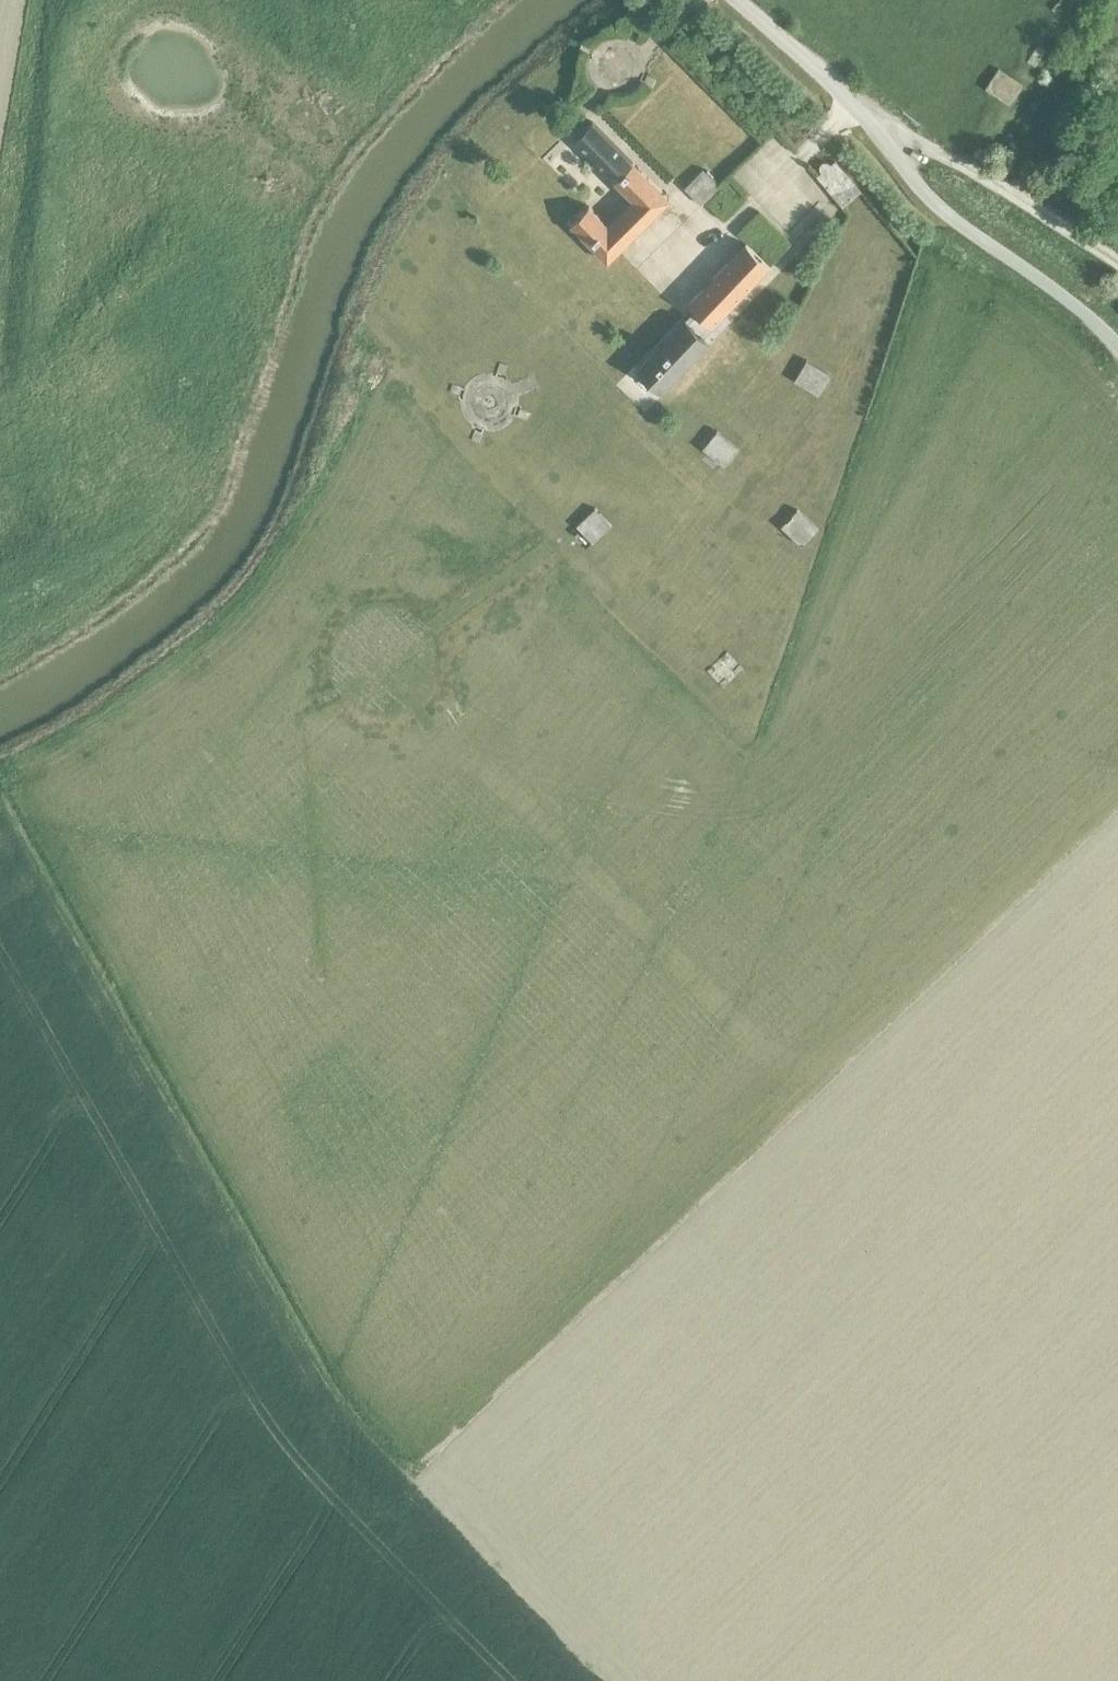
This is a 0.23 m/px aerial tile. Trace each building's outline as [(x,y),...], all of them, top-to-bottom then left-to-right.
[(1038,42),(1027,59),(1035,64),(1046,48),(1038,42)] [(1000,66),(986,87),(1011,103),(1024,83),(1000,66)] [(672,199),(595,119),(574,139),(633,200),(609,224),(591,205),(571,225),(609,262),(672,199)] [(822,171),(818,174),(844,205),(862,190),(836,159),(832,162),(830,160),(827,159),(823,160),(821,162),(820,165),(820,168),(822,171)] [(704,169),(685,188),(702,204),(720,186),(704,169)] [(695,307),(638,366),(663,390),(710,341),(708,338),(731,314),(727,311),(770,265),(746,242),(689,301),(695,307)] [(620,292),(645,273),(634,258),(609,278),(620,292)] [(808,359),(796,380),(820,394),(832,374),(808,359)] [(718,430),(704,448),(725,465),(740,447),(718,430)] [(596,508),(577,526),(594,543),(612,525),(596,508)] [(798,510),(782,526),(803,546),(819,529),(798,510)]
